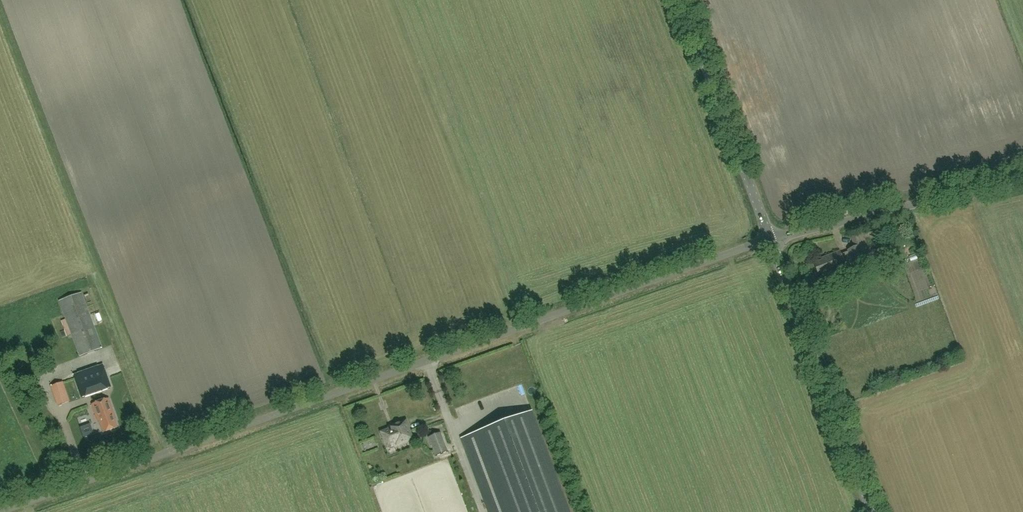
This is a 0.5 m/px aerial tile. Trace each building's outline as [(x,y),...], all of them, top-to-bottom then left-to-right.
[(821,258),(822,260),(814,263),(818,275),(828,271),(829,273),(846,266),(844,261),(851,258),(853,263),(869,257),(864,245),(867,244),(862,233),(851,237),(855,247),(848,250),(849,253),(841,256),(839,250),(821,258)] [(831,285),(834,291),(841,288),(838,282),(831,285)] [(102,348),(82,292),(60,300),(81,356),(102,348)] [(93,364),(102,358),(97,351),(88,357),(93,364)] [(103,364),(73,374),(81,396),(110,385),(103,364)] [(69,402),(63,382),(51,386),(58,405),(69,402)] [(109,399),(92,405),(98,421),(99,420),(103,432),(118,427),(115,419),(116,419),(109,399)] [(462,438),(489,511),(570,511),(532,412),(462,438)] [(410,432),(406,420),(389,427),(389,429),(382,431),(381,434),(386,446),(395,443),(396,446),(409,441),(410,439),(408,433),(410,432)] [(441,433),(428,437),(436,456),(448,451),(441,433)]
